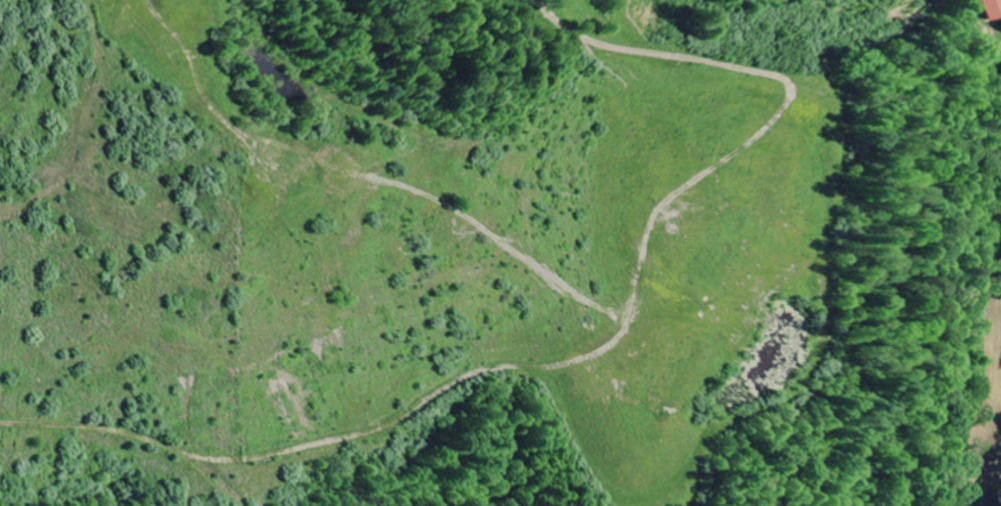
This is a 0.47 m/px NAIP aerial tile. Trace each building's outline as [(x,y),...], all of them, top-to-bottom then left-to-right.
[(994,10),(1000,8),(1000,0),(970,0),(978,22),(996,16),(994,10)]
